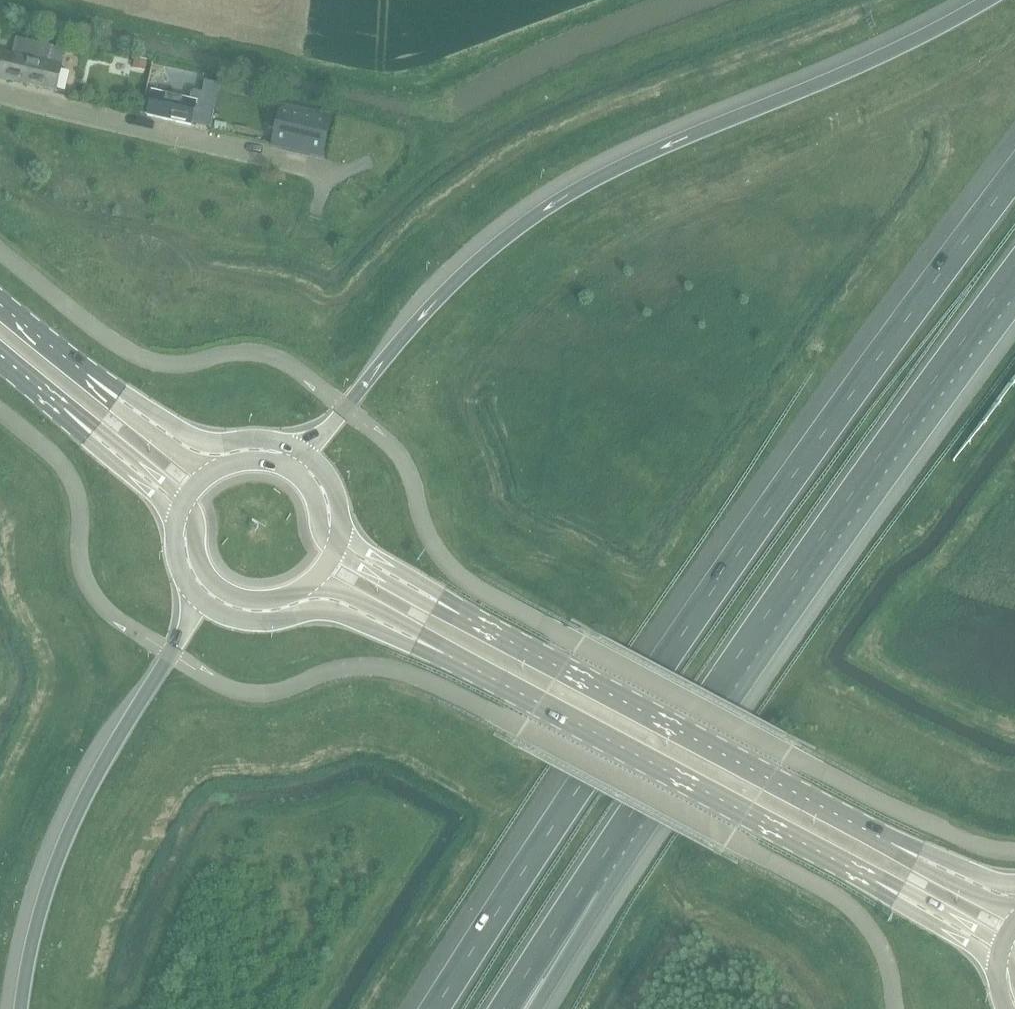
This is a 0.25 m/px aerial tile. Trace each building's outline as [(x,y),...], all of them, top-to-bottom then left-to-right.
[(55,92),(61,64),(46,61),(49,49),(16,41),(13,54),(0,51),(0,79),(55,92)] [(191,126),(195,107),(196,105),(152,95),(147,116),(191,126)] [(319,119),(282,111),(278,131),(287,133),(283,147),(310,153),(312,148),(321,150),(327,124),(318,122),(319,119)] [(215,122),(213,130),(225,133),(227,125),(215,122)]
